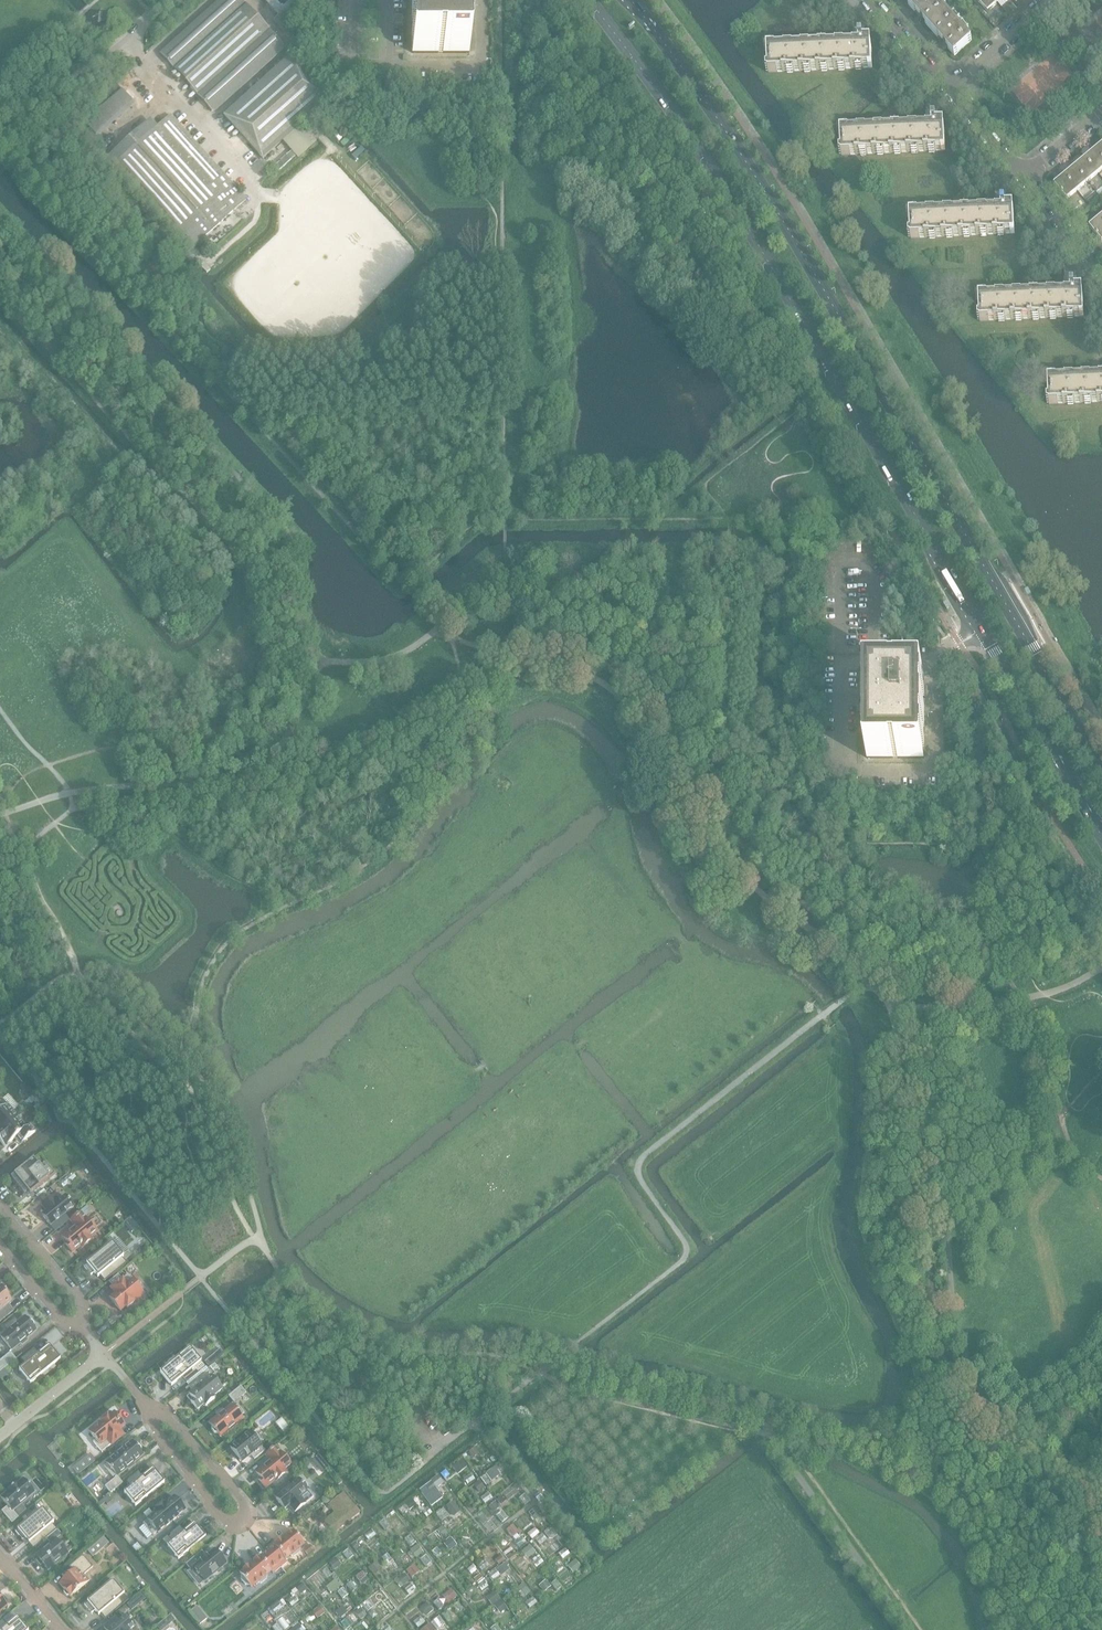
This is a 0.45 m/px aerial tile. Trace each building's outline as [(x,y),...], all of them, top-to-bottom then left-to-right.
[(238,0),(221,0),(160,56),(210,110),(281,46),(238,0)] [(468,13),(467,2),(468,2),(467,2),(468,0),(413,0),(413,2),(413,3),(413,13),(413,23),(413,24),(413,33),(413,43),(413,44),(413,53),(412,53),(438,53),(443,53),(469,53),(468,53),(468,44),(468,43),(468,33),(468,24),(468,23),(468,13)] [(949,15),(935,0),(913,0),(908,5),(914,12),(916,10),(927,23),(925,24),(931,31),(949,15)] [(996,0),(977,0),(988,12),(998,3),(996,0)] [(954,57),(972,41),(949,15),(931,31),(937,37),(939,36),(950,48),(948,50),(954,57)] [(284,17),(281,20),(280,21),(298,41),(302,38),(284,17)] [(872,68),(871,46),(870,46),(870,40),(871,40),(863,40),(863,34),(864,34),(864,28),(853,29),(854,44),(775,48),(775,45),(764,45),(765,51),(767,51),(768,73),(862,69),(868,68),(868,69),(872,68)] [(135,106),(122,92),(79,131),(90,143),(96,138),(98,140),(135,106)] [(945,151),(944,129),(943,129),(943,123),(944,123),(944,122),(936,123),(936,117),(937,117),(937,111),(927,112),(928,123),(928,124),(927,124),(927,127),(848,130),(848,128),(837,128),(838,134),(840,134),(841,156),(941,151),(945,151)] [(171,115),(157,127),(151,119),(104,161),(187,253),(203,239),(235,211),(247,200),(171,115)] [(1095,150),(1085,159),(1097,174),(1101,170),(1101,158),(1095,150)] [(1097,174),(1085,159),(1075,167),(1087,182),(1097,174)] [(1087,182),(1075,167),(1064,176),(1077,191),(1087,182)] [(1077,191),(1064,176),(1054,184),(1067,199),(1077,191)] [(1095,192),(1091,195),(1094,200),(1099,197),(1095,192)] [(1015,234),(1014,212),(1012,212),(1012,206),(1013,206),(1013,205),(1006,206),(1006,201),(1005,201),(1005,195),(995,195),(996,210),(917,213),(917,210),(907,211),(907,217),(910,217),(911,239),(1010,234),(1015,234)] [(1081,214),(1077,209),(1071,213),(1076,219),(1081,214)] [(1100,218),(1090,226),(1101,241),(1101,220),(1100,218)] [(211,270),(201,260),(197,263),(207,274),(211,270)] [(1084,317),(1083,295),(1082,295),(1081,289),(1082,289),(1082,288),(1074,289),(1074,283),(1076,283),(1075,278),(1065,278),(1066,289),(1065,289),(1065,293),(987,296),(986,294),(976,294),(976,300),(979,300),(980,322),(1080,317),(1084,317)] [(1056,379),(1056,376),(1045,377),(1045,383),(1048,383),(1049,405),(1101,402),(1101,377),(1056,379)] [(923,729),(923,718),(923,708),(923,707),(923,690),(923,678),(924,678),(898,678),(893,678),(867,678),(868,678),(868,687),(868,688),(868,698),(868,707),(868,708),(868,718),(868,729),(868,738),(868,749),(868,758),(867,758),(893,758),(898,758),(924,758),(923,758),(922,749),(923,749),(922,738),(923,738),(922,729),(923,729)] [(13,1111),(18,1106),(8,1095),(3,1099),(8,1104),(0,1111),(0,1132),(18,1117),(13,1111)] [(36,1132),(30,1125),(27,1128),(18,1117),(0,1132),(0,1141),(5,1147),(18,1136),(23,1142),(36,1132)] [(31,1189),(34,1192),(55,1174),(48,1165),(42,1170),(34,1159),(11,1178),(25,1194),(31,1189)] [(52,1197),(42,1206),(47,1212),(42,1216),(51,1226),(55,1231),(69,1219),(65,1214),(74,1207),(66,1197),(57,1203),(52,1197)] [(75,1227),(63,1237),(67,1242),(65,1244),(72,1252),(80,1246),(82,1248),(92,1239),(91,1237),(97,1232),(84,1216),(90,1211),(87,1207),(71,1221),(75,1227)] [(127,1263),(122,1257),(124,1256),(112,1242),(87,1263),(87,1264),(84,1266),(91,1275),(94,1272),(98,1277),(100,1276),(104,1282),(127,1263)] [(133,1300),(143,1292),(133,1280),(132,1281),(128,1275),(123,1279),(111,1288),(116,1294),(110,1299),(120,1311),(126,1306),(127,1309),(135,1302),(133,1300)] [(8,1305),(11,1303),(7,1297),(8,1296),(2,1288),(0,1289),(0,1322),(13,1311),(8,1305)] [(26,1339),(37,1330),(34,1327),(34,1324),(31,1320),(28,1320),(25,1316),(17,1323),(15,1320),(6,1327),(9,1330),(0,1337),(12,1351),(21,1343),(22,1345),(28,1341),(26,1339)] [(41,1375),(60,1359),(51,1348),(41,1356),(34,1348),(20,1359),(25,1365),(19,1370),(27,1380),(38,1371),(41,1375)] [(209,1367),(225,1355),(220,1349),(204,1362),(209,1367)] [(200,1372),(196,1366),(201,1361),(192,1351),(182,1359),(179,1357),(160,1372),(169,1383),(179,1375),(186,1384),(200,1372)] [(16,1359),(10,1352),(0,1361),(0,1372),(16,1359)] [(222,1389),(212,1377),(215,1374),(209,1368),(188,1385),(193,1392),(189,1395),(193,1400),(190,1402),(197,1410),(204,1404),(206,1406),(215,1399),(213,1397),(222,1389)] [(235,1405),(247,1395),(241,1388),(229,1398),(235,1405)] [(221,1437),(244,1418),(241,1416),(244,1413),(237,1405),(234,1407),(232,1405),(224,1412),(222,1410),(216,1415),(218,1416),(209,1424),(212,1427),(212,1430),(215,1434),(218,1434),(221,1437)] [(123,1435),(119,1430),(125,1425),(114,1413),(109,1417),(107,1415),(100,1421),(102,1423),(90,1433),(96,1440),(93,1442),(102,1452),(111,1444),(112,1445),(123,1435)] [(264,1452),(260,1447),(260,1446),(258,1443),(258,1440),(255,1436),(251,1436),(249,1433),(230,1448),(242,1462),(250,1455),(254,1460),(264,1452)] [(117,1477),(144,1455),(141,1451),(141,1448),(138,1445),(135,1444),(132,1441),(106,1463),(107,1464),(104,1467),(113,1478),(116,1475),(117,1477),(105,1487),(110,1493),(123,1483),(117,1477)] [(112,1455),(118,1450),(114,1446),(108,1451),(112,1455)] [(276,1446),(265,1455),(270,1461),(256,1472),(260,1478),(258,1480),(265,1488),(275,1480),(276,1481),(287,1472),(285,1471),(292,1466),(289,1462),(290,1461),(285,1455),(284,1456),(276,1446)] [(82,1460),(78,1463),(78,1467),(80,1470),(84,1470),(88,1467),(89,1463),(86,1460),(82,1460)] [(146,1497),(164,1482),(155,1471),(145,1479),(138,1471),(125,1482),(130,1487),(124,1492),(133,1503),(144,1494),(146,1497)] [(444,1483),(438,1475),(430,1481),(431,1482),(419,1491),(431,1506),(443,1498),(436,1489),(444,1483)] [(13,1511),(35,1492),(24,1479),(1,1498),(8,1506),(2,1511),(12,1523),(18,1518),(13,1511)] [(299,1497),(307,1490),(306,1489),(307,1488),(308,1485),(304,1481),(301,1481),(300,1481),(299,1480),(290,1487),(286,1482),(272,1494),(276,1499),(284,1509),(289,1506),(295,1513),(305,1504),(299,1497)] [(341,1509),(325,1521),(334,1531),(335,1532),(359,1513),(358,1511),(350,1502),(344,1494),(335,1501),(341,1509)] [(105,1503),(111,1498),(110,1497),(108,1495),(101,1502),(98,1504),(100,1507),(105,1503)] [(185,1511),(174,1497),(167,1502),(163,1497),(149,1508),(154,1513),(147,1519),(147,1520),(143,1523),(152,1535),(157,1531),(158,1533),(185,1511)] [(412,1499),(405,1505),(409,1510),(416,1505),(412,1499)] [(452,1502),(446,1506),(452,1514),(458,1510),(452,1502)] [(57,1529),(52,1524),(54,1522),(42,1509),(15,1531),(23,1540),(25,1538),(29,1542),(28,1543),(33,1549),(57,1529)] [(187,1552),(206,1537),(196,1526),(186,1534),(180,1525),(161,1541),(167,1547),(168,1547),(176,1557),(185,1549),(187,1552)] [(512,1525),(505,1530),(512,1538),(517,1533),(519,1535),(520,1534),(521,1533),(518,1528),(516,1530),(512,1525)] [(68,1554),(56,1539),(62,1535),(57,1529),(46,1539),(50,1544),(36,1556),(38,1558),(36,1560),(41,1566),(43,1564),(48,1570),(68,1554)] [(299,1552),(300,1549),(299,1548),(304,1545),(292,1531),(274,1546),(275,1547),(268,1552),(277,1564),(281,1568),(287,1562),(285,1560),(290,1556),(291,1556),(294,1556),(299,1552)] [(446,1541),(443,1544),(449,1551),(457,1545),(451,1537),(450,1538),(449,1537),(445,1540),(446,1541)] [(104,1538),(103,1538),(87,1551),(93,1557),(108,1544),(109,1544),(104,1538)] [(355,1542),(351,1545),(356,1552),(361,1549),(355,1542)] [(418,1545),(411,1550),(416,1558),(423,1553),(418,1545)] [(529,1545),(524,1550),(530,1557),(535,1552),(529,1545)] [(205,1582),(226,1564),(214,1550),(201,1561),(197,1555),(186,1564),(190,1570),(187,1572),(199,1587),(205,1582)] [(272,1571),(271,1569),(277,1564),(268,1552),(261,1558),(260,1557),(240,1573),(242,1576),(241,1576),(241,1580),(245,1585),(249,1585),(251,1587),(257,1582),(258,1583),(261,1583),(266,1579),(267,1575),(272,1571)] [(83,1555),(69,1567),(73,1572),(59,1584),(65,1590),(64,1593),(66,1596),(69,1596),(70,1597),(89,1581),(84,1575),(93,1567),(83,1555)] [(500,1556),(495,1560),(499,1565),(504,1561),(500,1556)] [(376,1562),(370,1567),(375,1574),(382,1570),(376,1562)] [(504,1564),(498,1569),(502,1575),(508,1569),(504,1564)] [(124,1604),(119,1598),(124,1594),(113,1580),(87,1601),(88,1602),(84,1604),(92,1613),(95,1610),(99,1615),(100,1614),(105,1619),(124,1604)] [(522,1583),(515,1589),(523,1598),(530,1592),(522,1583)] [(451,1589),(443,1595),(449,1603),(457,1597),(451,1589)] [(381,1594),(374,1599),(378,1604),(385,1599),(381,1594)] [(129,1612),(137,1606),(132,1600),(124,1606),(129,1612)] [(320,1606),(312,1612),(317,1618),(325,1613),(320,1606)] [(361,1609),(356,1613),(361,1619),(366,1616),(361,1609)] [(207,1618),(202,1612),(196,1616),(194,1618),(197,1620),(200,1624),(201,1623),(207,1618)] [(171,1621),(173,1619),(169,1615),(168,1617),(164,1620),(167,1624),(171,1621)] [(135,1626),(127,1616),(120,1622),(115,1617),(103,1627),(106,1629),(131,1629),(135,1626)] [(19,1620),(9,1628),(3,1620),(0,1622),(0,1629),(28,1629),(19,1620)]
